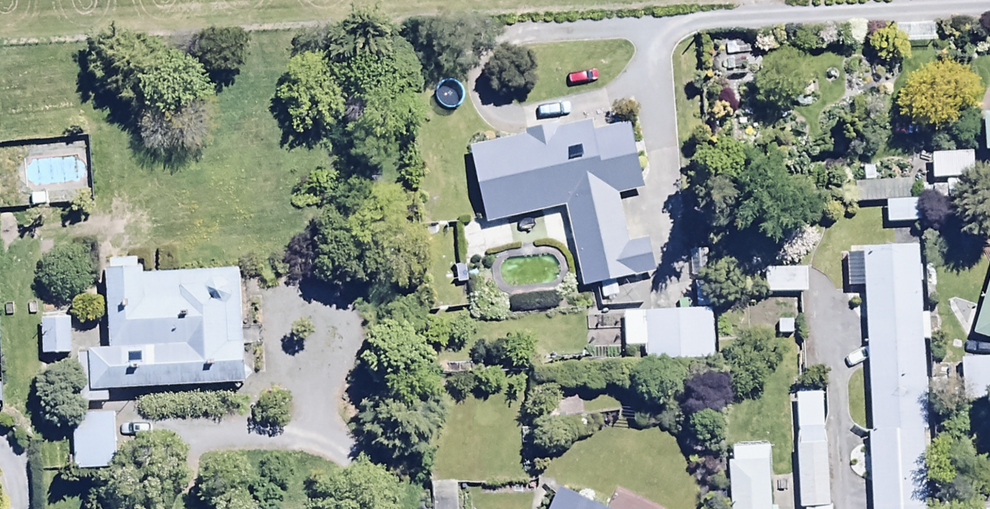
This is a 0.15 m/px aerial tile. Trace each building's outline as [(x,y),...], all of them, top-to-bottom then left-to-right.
[(473,147),(487,221),(568,206),(583,285),(659,271),(653,240),(628,244),(619,194),(641,190),(629,126),(595,132),(593,123),(557,130),(556,122),(523,129),(525,137),(473,147)] [(973,176),(974,153),(932,153),(932,177),(947,177),(947,186),(971,186),(971,176),(973,176)] [(911,200),(910,181),(854,182),(855,204),(887,203),(888,222),(921,221),(921,200),(911,200)] [(864,288),(872,432),(869,432),(873,508),(926,508),(920,380),(923,380),(921,337),(929,337),(928,316),(923,316),(919,247),(862,249),(863,254),(844,255),(846,289),(864,288)] [(110,401),(109,388),(245,381),(239,270),(145,275),(144,266),(137,266),(137,257),(109,259),(110,267),(105,267),(110,349),(76,351),(79,403),(110,401)] [(764,268),(765,292),(806,292),(806,268),(764,268)] [(973,331),(989,337),(989,278),(973,331)] [(599,285),(600,307),(643,305),(642,284),(599,285)] [(713,358),(712,309),(623,313),(624,346),(645,345),(646,360),(713,358)] [(71,317),(41,318),(42,353),(73,352),(71,317)] [(113,414),(71,416),(74,469),(116,466),(113,414)] [(826,427),(797,429),(801,508),(829,507),(826,427)] [(730,461),(732,508),(778,508),(778,506),(772,506),(769,443),(734,445),(735,461),(730,461)] [(606,508),(558,487),(549,508),(659,508),(615,489),(606,508)]
